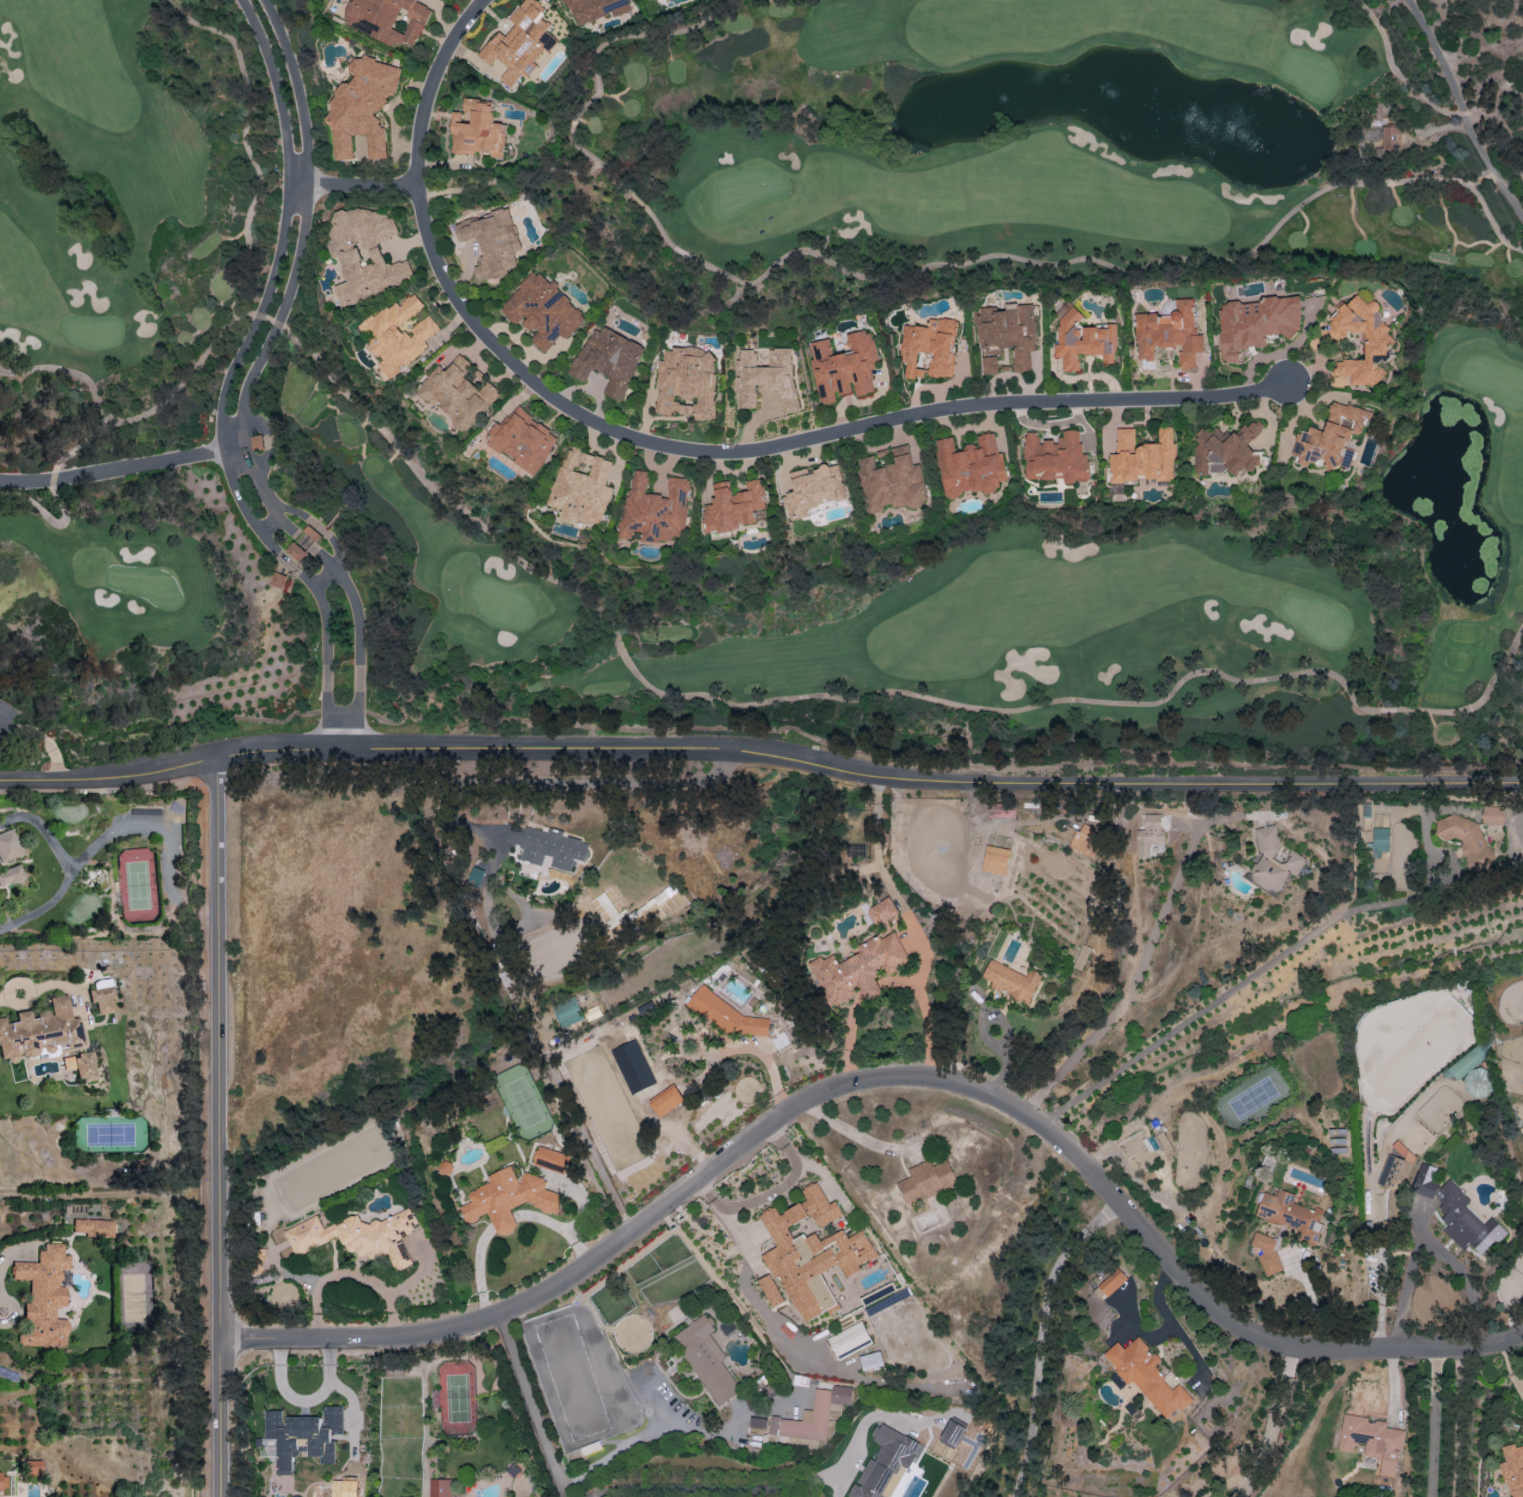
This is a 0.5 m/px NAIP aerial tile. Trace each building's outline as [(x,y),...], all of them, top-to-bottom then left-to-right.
[(416,2),(416,0),(353,0),(344,23),(413,51),(431,8),(416,2)] [(491,66),(496,58),(508,67),(499,80),(511,88),(521,73),(528,77),(537,64),(534,63),(545,48),(550,51),(557,40),(546,31),(550,25),(539,17),(546,7),(536,0),(524,0),(510,19),(516,23),(506,36),(497,30),(478,57),(491,66)] [(573,24),(626,8),(624,0),(566,0),(573,24)] [(401,69),(377,59),(376,58),(367,54),(354,64),(351,69),(351,70),(357,78),(351,82),(347,82),(340,88),(333,105),(333,112),(324,118),(334,131),(334,160),(352,159),(353,157),(353,135),(368,135),(368,159),(386,159),(386,128),(385,127),(375,114),(389,103),(389,96),(395,96),(401,81),(401,69)] [(506,124),(492,123),(494,102),(465,99),(464,113),(453,112),(450,150),(490,154),(489,157),(503,158),(506,124)] [(1400,127),(1382,126),(1382,149),(1399,149),(1400,127)] [(476,280),(505,276),(504,268),(517,266),(514,251),(519,250),(512,207),(489,211),(490,218),(455,223),(458,242),(479,239),(483,264),(474,266),(476,280)] [(342,304),(415,282),(408,259),(392,264),(385,263),(379,242),(399,235),(394,218),(386,217),(384,212),(359,208),(350,211),(343,209),(335,212),(329,245),(332,256),(340,257),(347,282),(336,285),(342,304)] [(499,310),(515,324),(520,319),(536,333),(530,340),(545,353),(560,335),(566,340),(587,316),(550,282),(549,283),(534,270),(499,310)] [(425,306),(416,293),(413,294),(406,300),(384,310),(380,313),(372,317),(357,328),(358,330),(384,361),(380,364),(391,379),(428,349),(424,342),(441,328),(431,316),(423,320),(411,330),(401,326),(425,306)] [(1364,359),(1343,360),(1338,362),(1333,369),(1333,376),(1350,375),(1350,385),(1378,384),(1386,371),(1375,364),(1372,364),(1371,355),(1385,354),(1395,339),(1388,335),(1388,331),(1378,311),(1378,307),(1372,295),(1361,295),(1343,304),(1330,326),(1330,340),(1343,340),(1348,332),(1361,332),(1361,339),(1364,346),(1364,359)] [(1298,297),(1219,301),(1222,362),(1239,361),(1238,348),(1267,347),(1266,336),(1299,334),(1298,297)] [(1135,316),(1138,361),(1155,360),(1154,348),(1179,346),(1180,369),(1196,368),(1195,353),(1203,352),(1202,334),(1194,334),(1192,298),(1175,299),(1176,313),(1135,316)] [(1034,303),(1006,304),(1006,307),(976,308),(978,350),(985,349),(986,357),(982,357),(982,374),(997,374),(997,354),(1002,354),(1001,347),(1013,346),(1014,372),(1030,372),(1030,351),(1036,351),(1034,303)] [(1115,325),(1081,326),(1081,308),(1059,308),(1059,343),(1054,343),(1054,357),(1063,357),(1063,371),(1079,371),(1079,354),(1103,354),(1103,363),(1116,363),(1115,325)] [(902,325),(900,362),(905,362),(904,377),(925,378),(925,376),(953,377),(956,320),(928,318),(927,326),(902,325)] [(647,346),(603,327),(601,332),(591,327),(570,375),(586,382),(592,368),(611,376),(603,394),(622,402),(647,346)] [(809,343),(812,359),(810,359),(820,405),(838,401),(837,396),(855,392),(855,396),(875,392),(870,370),(880,368),(871,329),(847,335),(850,351),(833,355),(829,338),(809,343)] [(714,420),(716,349),(672,348),(672,350),(663,350),(663,360),(657,360),(656,390),(657,390),(656,413),(695,414),(694,419),(714,420)] [(795,412),(794,348),(768,348),(768,366),(756,367),(755,349),(739,349),(739,361),(734,361),(735,371),(736,371),(736,388),(739,388),(739,408),(756,407),(755,385),(767,385),(767,391),(779,390),(780,412),(795,412)] [(500,392),(486,380),(479,389),(467,378),(458,388),(455,385),(472,365),(460,354),(445,370),(439,364),(416,390),(465,433),(500,392)] [(1325,430),(1308,427),(1307,433),(1298,431),(1292,462),(1308,465),(1309,461),(1327,464),(1326,466),(1341,469),(1347,440),(1350,441),(1352,433),(1360,435),(1363,418),(1371,419),(1372,410),(1331,401),(1325,430)] [(559,435),(511,405),(487,444),(535,474),(559,435)] [(1193,474),(1208,475),(1211,472),(1222,472),(1226,468),(1235,476),(1240,470),(1253,471),(1261,462),(1261,451),(1254,451),(1248,446),(1265,427),(1261,423),(1246,422),(1237,433),(1232,433),(1223,443),(1219,438),(1220,422),(1210,432),(1207,429),(1202,429),(1196,436),(1193,474)] [(1170,426),(1158,427),(1158,444),(1135,445),(1134,428),(1116,429),(1117,454),(1109,454),(1111,495),(1123,494),(1123,481),(1138,480),(1138,478),(1156,477),(1156,486),(1173,485),(1170,426)] [(1025,479),(1063,479),(1063,482),(1089,481),(1088,453),(1082,454),(1082,443),(1079,443),(1079,430),(1058,430),(1059,440),(1039,440),(1039,432),(1024,432),(1025,479)] [(935,440),(937,451),(945,498),(960,499),(960,492),(969,491),(976,492),(991,493),(998,492),(999,482),(1007,481),(1003,453),(997,452),(994,433),(976,436),(978,446),(966,445),(966,451),(955,452),(953,437),(935,440)] [(867,513),(894,508),(895,510),(930,503),(923,464),(913,465),(910,444),(892,447),(895,463),(877,467),(875,455),(857,458),(867,513)] [(612,460),(566,446),(548,505),(561,509),(559,515),(599,528),(611,488),(604,486),(612,460)] [(789,473),(794,492),(783,495),(790,521),(810,516),(808,509),(849,497),(839,462),(808,471),(808,468),(789,473)] [(689,478),(668,477),(667,496),(645,494),(647,471),(627,469),(622,538),(631,539),(632,530),(642,531),(641,541),(671,543),(672,535),(685,536),(689,478)] [(704,533),(737,530),(736,525),(756,523),(754,509),(766,508),(763,479),(746,480),(747,492),(731,493),(730,481),(712,483),(714,504),(701,505),(704,533)] [(300,562),(321,535),(308,525),(287,551),(300,562)] [(1015,818),(1015,803),(989,803),(988,817),(1015,818)] [(1504,806),(1482,806),(1482,825),(1503,825),(1504,806)] [(1434,821),(1441,841),(1458,835),(1468,863),(1489,856),(1476,819),(1464,823),(1459,812),(1434,821)] [(1137,855),(1156,856),(1156,843),(1162,843),(1162,814),(1145,814),(1145,830),(1138,830),(1137,855)] [(1096,829),(1081,822),(1069,847),(1092,858),(1100,843),(1091,839),(1096,829)] [(1247,877),(1267,890),(1279,888),(1287,876),(1297,874),(1304,863),(1303,858),(1290,849),(1281,864),(1275,860),(1274,854),(1279,846),(1275,824),(1254,828),(1258,851),(1262,853),(1247,877)] [(589,842),(562,836),(564,831),(549,827),(548,832),(525,826),(520,848),(523,849),(520,860),(542,865),(544,855),(553,856),(550,867),(571,872),(573,861),(584,864),(589,842)] [(1390,828),(1373,828),(1372,858),(1380,858),(1380,852),(1389,852),(1390,828)] [(21,857),(13,830),(0,834),(0,863),(21,857)] [(981,870),(1005,875),(1010,850),(987,845),(981,870)] [(18,865),(0,872),(0,888),(24,879),(18,865)] [(866,909),(874,925),(898,913),(890,897),(866,909)] [(828,1007),(851,997),(855,1006),(883,994),(874,974),(884,970),(887,976),(898,970),(897,967),(908,962),(896,932),(880,938),(879,935),(856,945),(859,953),(836,964),(832,955),(822,959),(821,956),(808,962),(828,1007)] [(1026,976),(989,959),(981,977),(991,982),(989,986),(1028,1005),(1042,974),(1029,968),(1026,976)] [(746,1016),(701,984),(686,1005),(704,1018),(708,1019),(731,1035),(735,1033),(767,1036),(775,1052),(792,1044),(784,1029),(780,1031),(769,1023),(769,1018),(746,1016)] [(89,991),(91,1004),(95,1003),(98,1016),(113,1013),(111,1000),(116,999),(113,987),(89,991)] [(80,1018),(71,1019),(68,996),(49,999),(51,1014),(31,1017),(30,1011),(16,1013),(17,1023),(6,1024),(5,1018),(0,1019),(0,1057),(1,1061),(40,1055),(40,1053),(54,1051),(54,1046),(65,1044),(66,1049),(84,1046),(80,1018)] [(553,1004),(559,1027),(583,1020),(576,997),(553,1004)] [(96,1080),(92,1052),(78,1054),(78,1057),(62,1059),(64,1071),(76,1069),(78,1083),(96,1080)] [(658,1115),(684,1103),(677,1087),(651,1100),(658,1115)] [(1163,1153),(1171,1150),(1164,1132),(1156,1135),(1163,1153)] [(570,1154),(537,1147),(533,1166),(565,1173),(570,1154)] [(1412,1163),(1388,1154),(1377,1184),(1401,1193),(1412,1163)] [(908,1168),(912,1176),(897,1182),(906,1205),(958,1186),(949,1159),(933,1165),(931,1160),(908,1168)] [(1433,1199),(1438,1184),(1432,1181),(1437,1168),(1422,1162),(1411,1190),(1433,1199)] [(558,1214),(564,1196),(548,1190),(543,1178),(524,1172),(519,1185),(511,1166),(488,1176),(490,1182),(467,1192),(472,1202),(460,1207),(467,1224),(489,1214),(497,1233),(503,1235),(518,1228),(510,1209),(524,1203),(558,1214)] [(1506,1231),(1491,1216),(1484,1224),(1465,1205),(1470,1200),(1449,1179),(1434,1194),(1443,1203),(1438,1207),(1446,1214),(1441,1219),(1447,1225),(1442,1230),(1463,1250),(1470,1244),(1482,1256),(1506,1231)] [(800,1324),(837,1307),(821,1272),(839,1264),(845,1277),(861,1270),(859,1266),(877,1258),(864,1230),(847,1237),(844,1230),(820,1241),(816,1233),(806,1238),(804,1234),(793,1239),(787,1227),(812,1215),(818,1227),(843,1216),(836,1200),(828,1204),(818,1182),(801,1190),(807,1201),(779,1214),(776,1207),(760,1214),(776,1248),(767,1252),(800,1324)] [(1264,1191),(1255,1216),(1302,1232),(1300,1239),(1316,1245),(1323,1224),(1318,1222),(1322,1212),(1292,1202),(1295,1194),(1278,1189),(1276,1196),(1264,1191)] [(294,1255),(341,1238),(347,1254),(359,1249),(364,1261),(387,1252),(395,1272),(412,1265),(400,1235),(418,1228),(411,1207),(363,1226),(358,1214),(323,1228),(318,1216),(285,1229),(294,1255)] [(113,1239),(114,1221),(74,1220),(73,1234),(86,1234),(85,1238),(113,1239)] [(1266,1277),(1284,1269),(1268,1233),(1253,1240),(1258,1251),(1256,1252),(1266,1277)] [(17,1347),(66,1349),(68,1320),(55,1320),(56,1306),(65,1307),(65,1287),(61,1287),(62,1271),(70,1271),(70,1256),(63,1256),(63,1245),(45,1244),(44,1251),(38,1251),(38,1264),(13,1263),(12,1280),(30,1281),(29,1304),(24,1304),(23,1331),(18,1330),(17,1347)] [(1097,1286),(1107,1297),(1127,1278),(1117,1268),(1097,1286)] [(758,1280),(772,1308),(784,1302),(770,1274),(758,1280)] [(721,1361),(726,1358),(710,1333),(714,1330),(705,1315),(673,1335),(717,1406),(741,1392),(721,1361)] [(872,1343),(861,1321),(827,1337),(838,1359),(872,1343)] [(1103,1354),(1127,1385),(1133,1380),(1165,1420),(1191,1399),(1179,1383),(1172,1389),(1153,1366),(1159,1362),(1139,1336),(1123,1349),(1118,1342),(1103,1354)] [(884,1367),(881,1351),(860,1355),(862,1370),(884,1367)] [(830,1403),(850,1405),(852,1387),(831,1385),(831,1390),(815,1388),(813,1410),(803,1409),(802,1420),(771,1417),(769,1434),(786,1436),(826,1441),(830,1403)] [(264,1410),(265,1439),(277,1439),(277,1474),(294,1474),(293,1456),(299,1456),(299,1447),(308,1446),(309,1456),(320,1456),(320,1463),(334,1463),(334,1434),(343,1434),(342,1406),(323,1406),(323,1416),(284,1417),(284,1410),(264,1410)] [(1338,1450),(1352,1452),(1354,1442),(1365,1443),(1363,1456),(1381,1458),(1379,1474),(1396,1476),(1402,1430),(1385,1427),(1385,1422),(1367,1420),(1368,1417),(1343,1413),(1338,1450)] [(767,1418),(750,1418),(749,1428),(767,1429),(767,1418)] [(966,1427),(949,1420),(940,1442),(957,1449),(966,1427)] [(852,1496),(892,1496),(902,1476),(897,1474),(901,1465),(911,1470),(923,1444),(878,1423),(870,1439),(877,1442),(851,1496),(852,1496)] [(1516,1447),(1515,1444),(1502,1446),(1506,1462),(1503,1463),(1509,1496),(1522,1496),(1522,1446),(1516,1447)] [(42,1461),(24,1462),(24,1478),(42,1478),(42,1461)] [(450,1479),(430,1479),(429,1496),(450,1496),(450,1479)]
